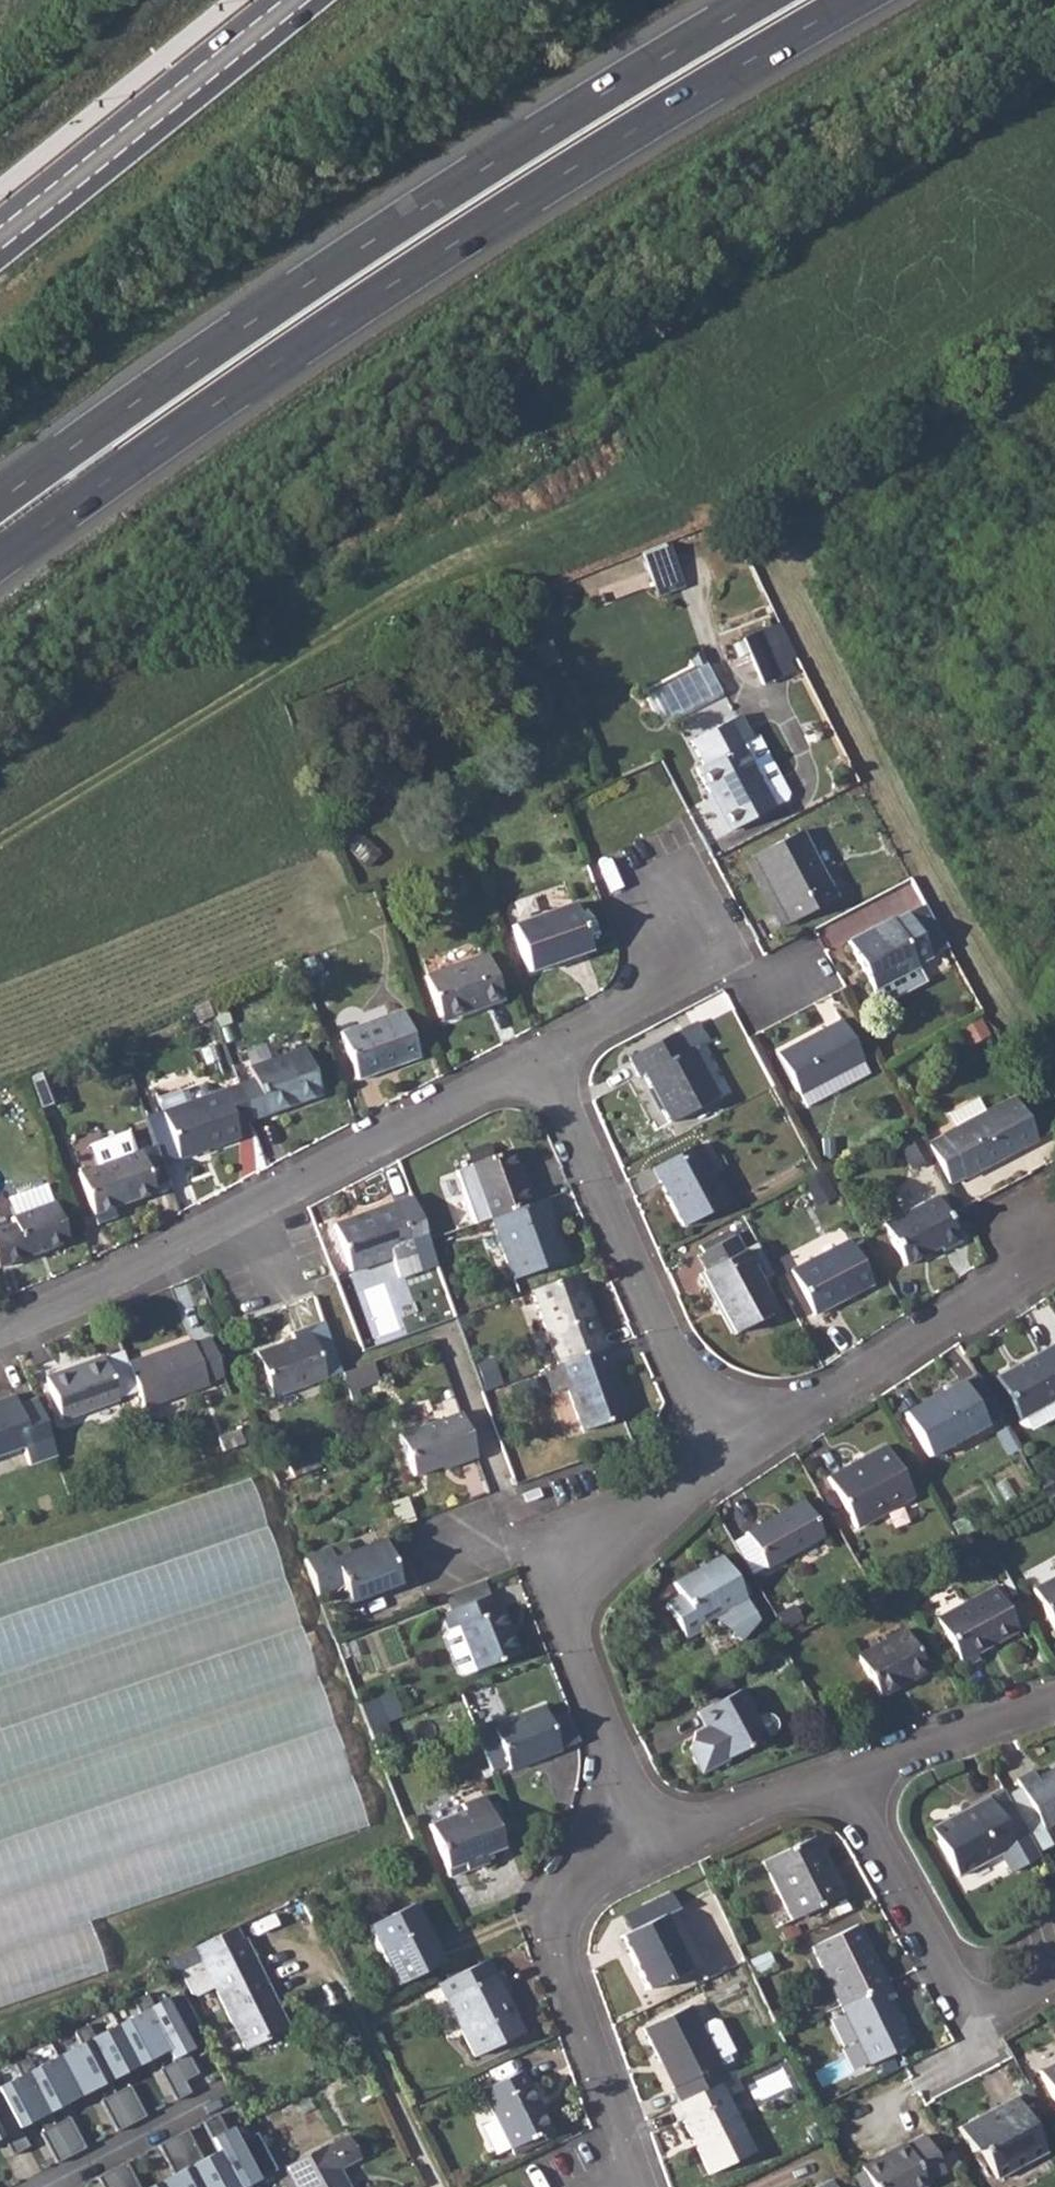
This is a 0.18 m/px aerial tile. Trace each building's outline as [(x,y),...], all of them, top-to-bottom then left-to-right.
[(665,543),(646,549),(658,588),(677,582),(665,543)] [(758,631),(741,638),(762,685),(778,678),(770,660),(758,631)] [(689,741),(692,746),(741,725),(736,716),(689,741)] [(741,725),(692,746),(702,765),(694,769),(708,794),(710,793),(729,830),(785,800),(787,794),(756,736),(749,739),(741,725)] [(798,831),(751,857),(787,923),(835,898),(798,831)] [(572,904),(510,925),(526,972),(588,950),(572,904)] [(945,945),(924,907),(908,916),(906,913),(891,921),(890,919),(847,941),(877,1001),(919,979),(913,968),(915,967),(914,966),(929,958),(927,954),(945,945)] [(423,976),(437,1017),(480,1001),(483,1006),(501,1000),(484,954),(423,976)] [(400,1010),(338,1032),(355,1079),(417,1057),(400,1010)] [(839,1020),(775,1054),(796,1094),(798,1093),(805,1105),(865,1074),(859,1062),(861,1061),(839,1020)] [(691,1023),(627,1058),(636,1076),(641,1074),(667,1122),(714,1096),(689,1048),(701,1042),(691,1023)] [(251,1080),(236,1085),(248,1120),(318,1095),(301,1047),(247,1067),(251,1080)] [(50,1068),(24,1079),(36,1109),(61,1100),(50,1068)] [(248,1120),(236,1085),(160,1112),(177,1159),(237,1137),(233,1126),(248,1120)] [(953,1128),(924,1142),(932,1158),(947,1186),(1034,1140),(1011,1098),(982,1113),(953,1128)] [(924,1142),(916,1127),(891,1140),(908,1171),(932,1158),(924,1142)] [(487,1216),(488,1218),(532,1203),(525,1182),(521,1183),(509,1149),(491,1156),(486,1144),(466,1151),(469,1162),(466,1163),(467,1166),(454,1172),(472,1222),(487,1216)] [(694,1144),(650,1168),(681,1225),(724,1202),(694,1144)] [(111,1207),(152,1192),(137,1150),(75,1172),(93,1223),(114,1216),(111,1207)] [(0,1227),(0,1264),(65,1241),(51,1202),(50,1202),(45,1189),(6,1203),(11,1216),(8,1217),(10,1223),(0,1227)] [(425,1240),(409,1196),(332,1224),(350,1271),(390,1257),(397,1277),(418,1270),(409,1246),(425,1240)] [(935,1196),(880,1224),(902,1264),(937,1245),(940,1249),(958,1239),(935,1196)] [(532,1203),(488,1218),(510,1279),(564,1260),(543,1199),(532,1203)] [(731,1235),(691,1256),(700,1272),(697,1274),(729,1333),(772,1311),(731,1235)] [(846,1240),(788,1270),(811,1314),(869,1283),(846,1240)] [(574,1273),(528,1290),(556,1364),(601,1348),(574,1273)] [(324,1378),(305,1326),(289,1332),(291,1339),(253,1352),(269,1397),(324,1378)] [(190,1340),(123,1364),(126,1371),(134,1393),(139,1408),(205,1385),(204,1380),(220,1374),(207,1337),(191,1343),(190,1340)] [(1051,1346),(995,1377),(1018,1420),(1054,1399),(1054,1352),(1051,1346)] [(601,1348),(556,1364),(580,1430),(625,1414),(601,1348)] [(100,1356),(43,1377),(60,1420),(134,1393),(126,1371),(108,1377),(100,1356)] [(375,1381),(368,1363),(339,1373),(345,1392),(375,1381)] [(959,1382),(902,1414),(927,1457),(984,1426),(959,1382)] [(31,1397),(12,1404),(9,1394),(0,1397),(0,1453),(19,1445),(26,1463),(52,1453),(31,1397)] [(473,1457),(457,1413),(396,1434),(411,1474),(453,1460),(454,1463),(473,1457)] [(213,1438),(218,1452),(239,1444),(238,1441),(234,1430),(213,1438)] [(882,1447),(826,1479),(854,1528),(911,1497),(882,1447)] [(308,1450),(282,1459),(288,1475),(314,1466),(308,1450)] [(108,1976),(90,1913),(364,1834),(262,1482),(0,1558),(0,2007),(108,1976)] [(802,1501),(745,1533),(766,1568),(823,1537),(802,1501)] [(328,1547),(300,1557),(314,1593),(340,1584),(346,1601),(397,1583),(380,1540),(347,1552),(331,1558),(328,1547)] [(679,1595),(665,1602),(686,1638),(700,1630),(697,1625),(745,1599),(719,1556),(673,1583),(679,1595)] [(1031,1589),(1054,1633),(1054,1576),(1031,1589)] [(992,1587),(934,1617),(961,1666),(975,1659),(973,1654),(1016,1630),(992,1587)] [(487,1595),(440,1613),(446,1629),(442,1639),(456,1675),(462,1677),(516,1656),(499,1609),(494,1611),(487,1595)] [(902,1629),(855,1655),(878,1696),(925,1670),(902,1629)] [(756,1718),(738,1690),(698,1711),(706,1728),(704,1736),(696,1734),(690,1751),(702,1773),(766,1738),(766,1737),(771,1734),(775,1732),(776,1729),(776,1724),(775,1720),(772,1717),(769,1715),(765,1714),(762,1715),(756,1718)] [(486,1711),(491,1723),(543,1703),(538,1691),(486,1711)] [(375,1698),(357,1705),(366,1730),(385,1723),(375,1698)] [(541,1708),(489,1727),(506,1770),(558,1750),(541,1708)] [(1016,1780),(1042,1828),(1054,1822),(1054,1768),(1036,1778),(1032,1772),(1016,1780)] [(1039,1856),(1003,1789),(930,1827),(956,1876),(998,1853),(1009,1872),(1039,1856)] [(462,1812),(428,1824),(446,1876),(484,1862),(481,1855),(500,1847),(481,1796),(460,1804),(462,1812)] [(814,1837),(761,1863),(789,1922),(842,1896),(814,1837)] [(646,1923),(628,1932),(619,1936),(645,1990),(687,1970),(661,1917),(675,1909),(667,1892),(639,1906),(646,1923)] [(411,1904),(365,1926),(394,1985),(440,1962),(411,1904)] [(810,1948),(838,2006),(885,1984),(857,1925),(810,1948)] [(284,2028),(242,1940),(241,1940),(234,1926),(201,1944),(194,1948),(200,1960),(201,1962),(179,1972),(189,1993),(196,1996),(213,1988),(242,2048),(284,2028)] [(484,1959),(435,1983),(471,2056),(521,2032),(502,1995),(507,1992),(497,1971),(492,1974),(484,1959)] [(885,1984),(838,2006),(866,2065),(907,2045),(887,2003),(892,2000),(885,1984)] [(184,2041),(198,2034),(177,1993),(149,2008),(143,1995),(137,1999),(163,2048),(171,2063),(181,2082),(195,2075),(183,2052),(188,2049),(184,2041)] [(114,2026),(133,2063),(163,2048),(137,1999),(130,2002),(137,2014),(114,2026)] [(642,2029),(677,2102),(719,2083),(737,2074),(726,2053),(732,2050),(717,2020),(712,2018),(698,2025),(689,2006),(642,2029)] [(104,2079),(133,2063),(114,2026),(91,2038),(85,2026),(78,2030),(104,2079)] [(74,2095),(104,2079),(78,2030),(71,2033),(78,2045),(55,2058),(74,2095)] [(44,2111),(74,2095),(55,2058),(31,2070),(25,2058),(18,2061),(44,2111)] [(15,2126),(44,2111),(18,2061),(11,2065),(18,2077),(0,2086),(0,2098),(15,2126)] [(1054,2104),(1054,2062),(1038,2071),(1054,2104)] [(171,2063),(157,2070),(173,2101),(187,2094),(181,2082),(171,2063)] [(520,2070),(479,2090),(492,2119),(479,2126),(494,2155),(547,2129),(520,2070)] [(677,2102),(668,2107),(674,2121),(680,2119),(706,2175),(753,2151),(719,2083),(677,2102)] [(143,2117),(126,2086),(112,2094),(128,2125),(143,2117)] [(97,2102),(113,2133),(128,2125),(112,2094),(97,2102)] [(1,2137),(11,2155),(26,2147),(15,2126),(0,2098),(0,2137),(1,2137)] [(1014,2098),(959,2128),(971,2153),(979,2149),(996,2180),(1011,2171),(1013,2175),(1027,2168),(1024,2164),(1045,2152),(1014,2098)] [(237,2177),(266,2162),(253,2138),(235,2104),(215,2115),(231,2145),(216,2154),(234,2186),(242,2186),(237,2177)] [(68,2157),(83,2149),(67,2118),(52,2125),(68,2157)] [(37,2133),(54,2164),(68,2157),(52,2125),(37,2133)] [(223,2185),(225,2186),(234,2186),(216,2154),(201,2162),(184,2131),(169,2139),(195,2186),(219,2186),(223,2185)] [(263,2133),(253,2138),(266,2162),(269,2168),(279,2163),(263,2133)] [(861,2170),(870,2186),(918,2186),(924,2184),(923,2182),(942,2171),(921,2135),(903,2145),(901,2143),(858,2166),(861,2170)] [(283,2166),(294,2186),(345,2186),(336,2169),(355,2159),(343,2136),(283,2166)] [(169,2139),(155,2146),(172,2178),(156,2186),(195,2186),(169,2139)] [(123,2163),(109,2171),(117,2186),(136,2186),(123,2163)] [(109,2171),(94,2178),(99,2186),(117,2186),(109,2171)] [(828,2179),(811,2186),(832,2186),(828,2179)]
